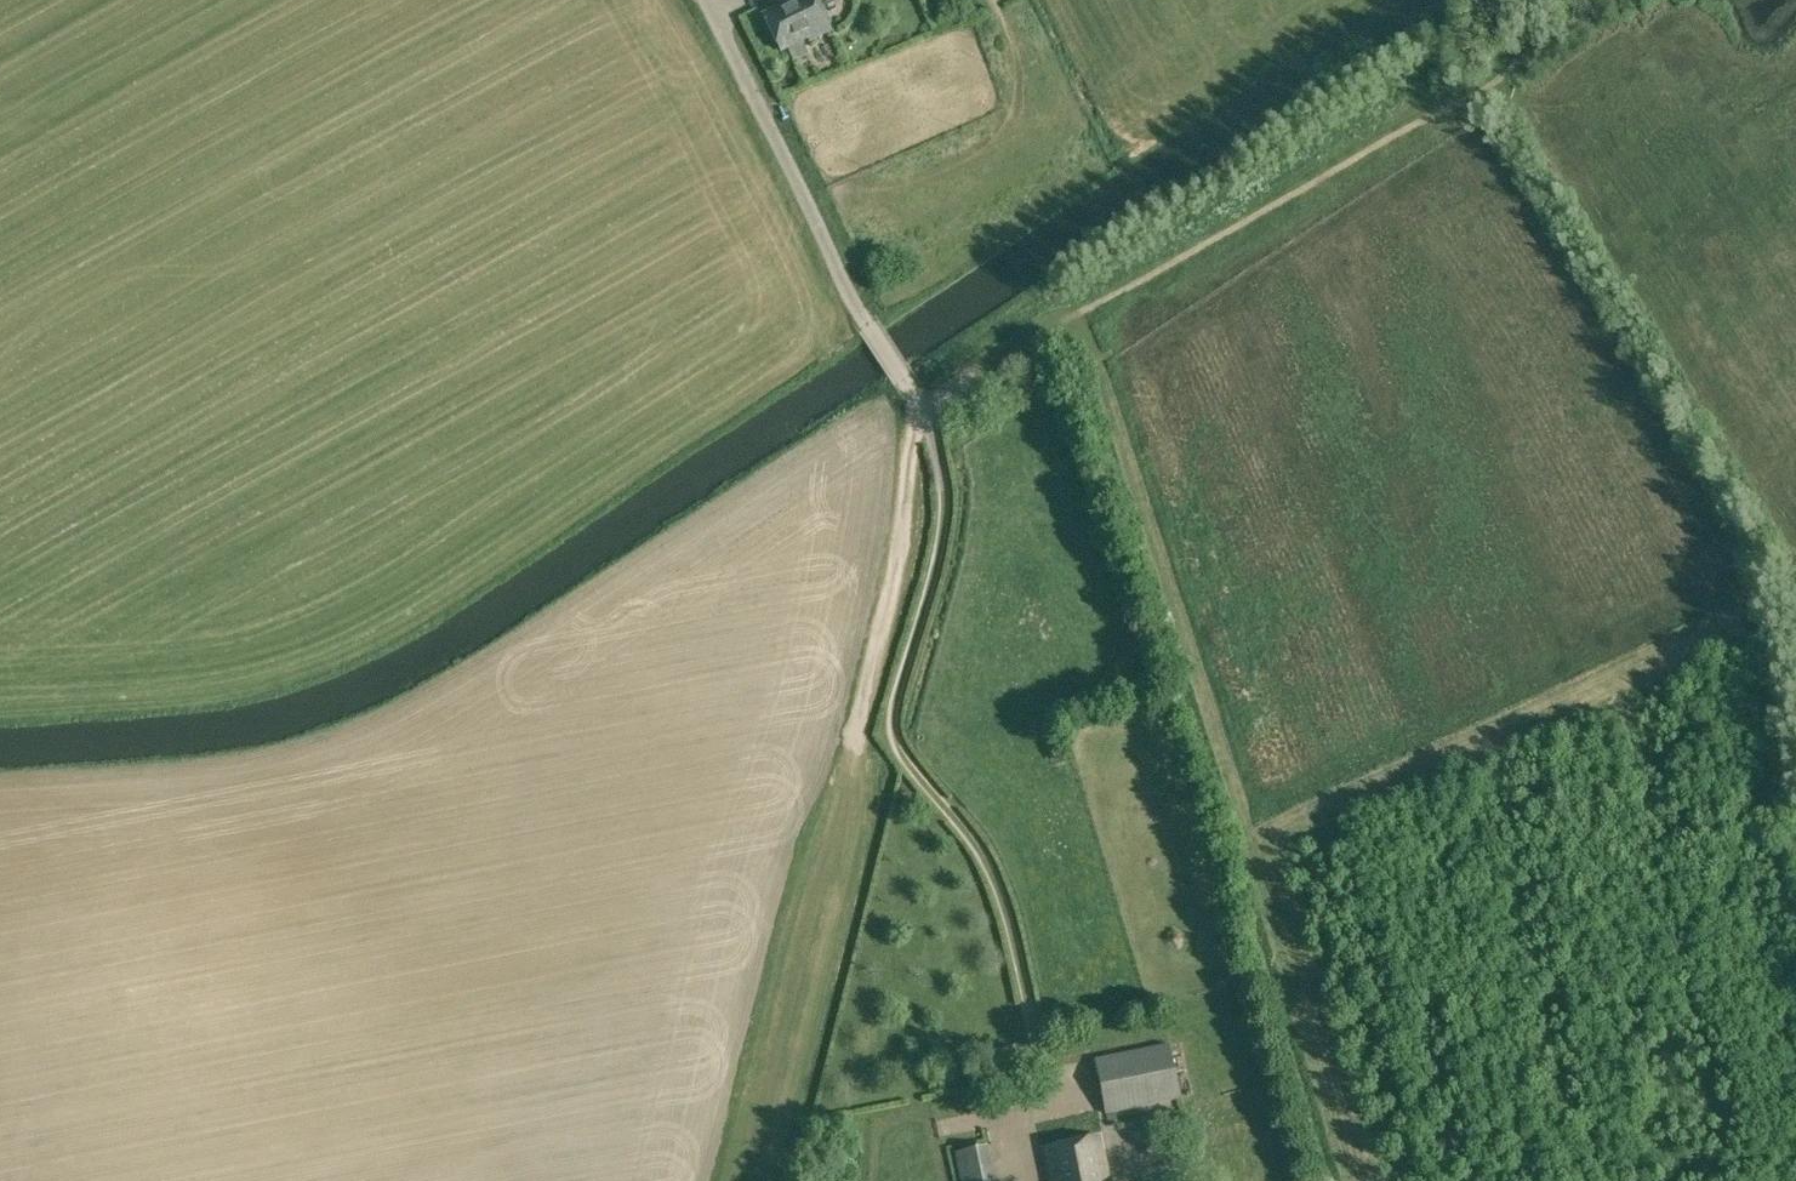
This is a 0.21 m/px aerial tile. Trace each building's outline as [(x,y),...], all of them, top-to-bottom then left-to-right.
[(788,4),(763,16),(781,51),(788,47),(795,59),(808,52),(802,40),(809,37),(811,39),(830,29),(815,0),(786,0),(788,4)] [(1097,1061),(1105,1113),(1179,1099),(1170,1049),(1097,1061)] [(1098,1137),(1046,1147),(1053,1180),(1107,1180),(1098,1137)] [(985,1146),(952,1154),(957,1180),(993,1180),(985,1146)]
